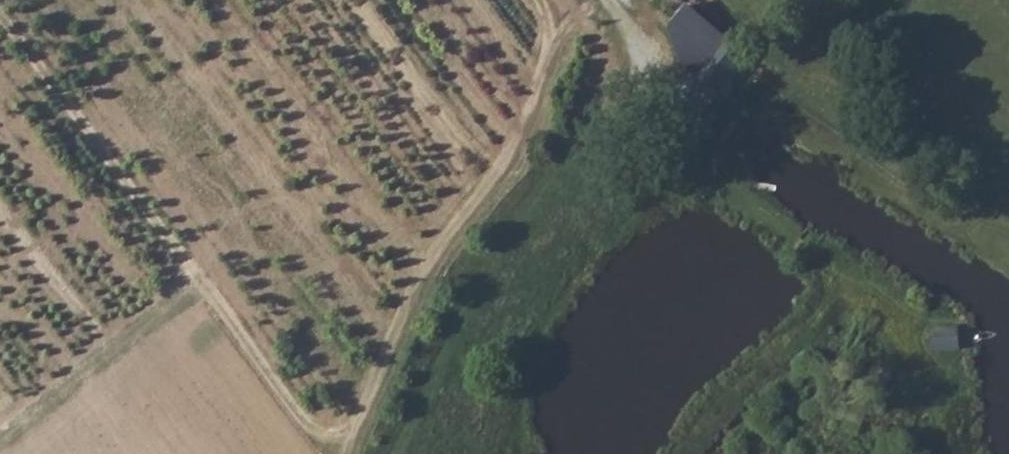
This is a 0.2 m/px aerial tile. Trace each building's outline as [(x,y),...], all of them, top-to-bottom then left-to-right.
[(665,90),(709,115),(750,45),(684,7),(663,42),(686,55),(665,90)] [(957,348),(957,334),(935,334),(935,348),(957,348)]
